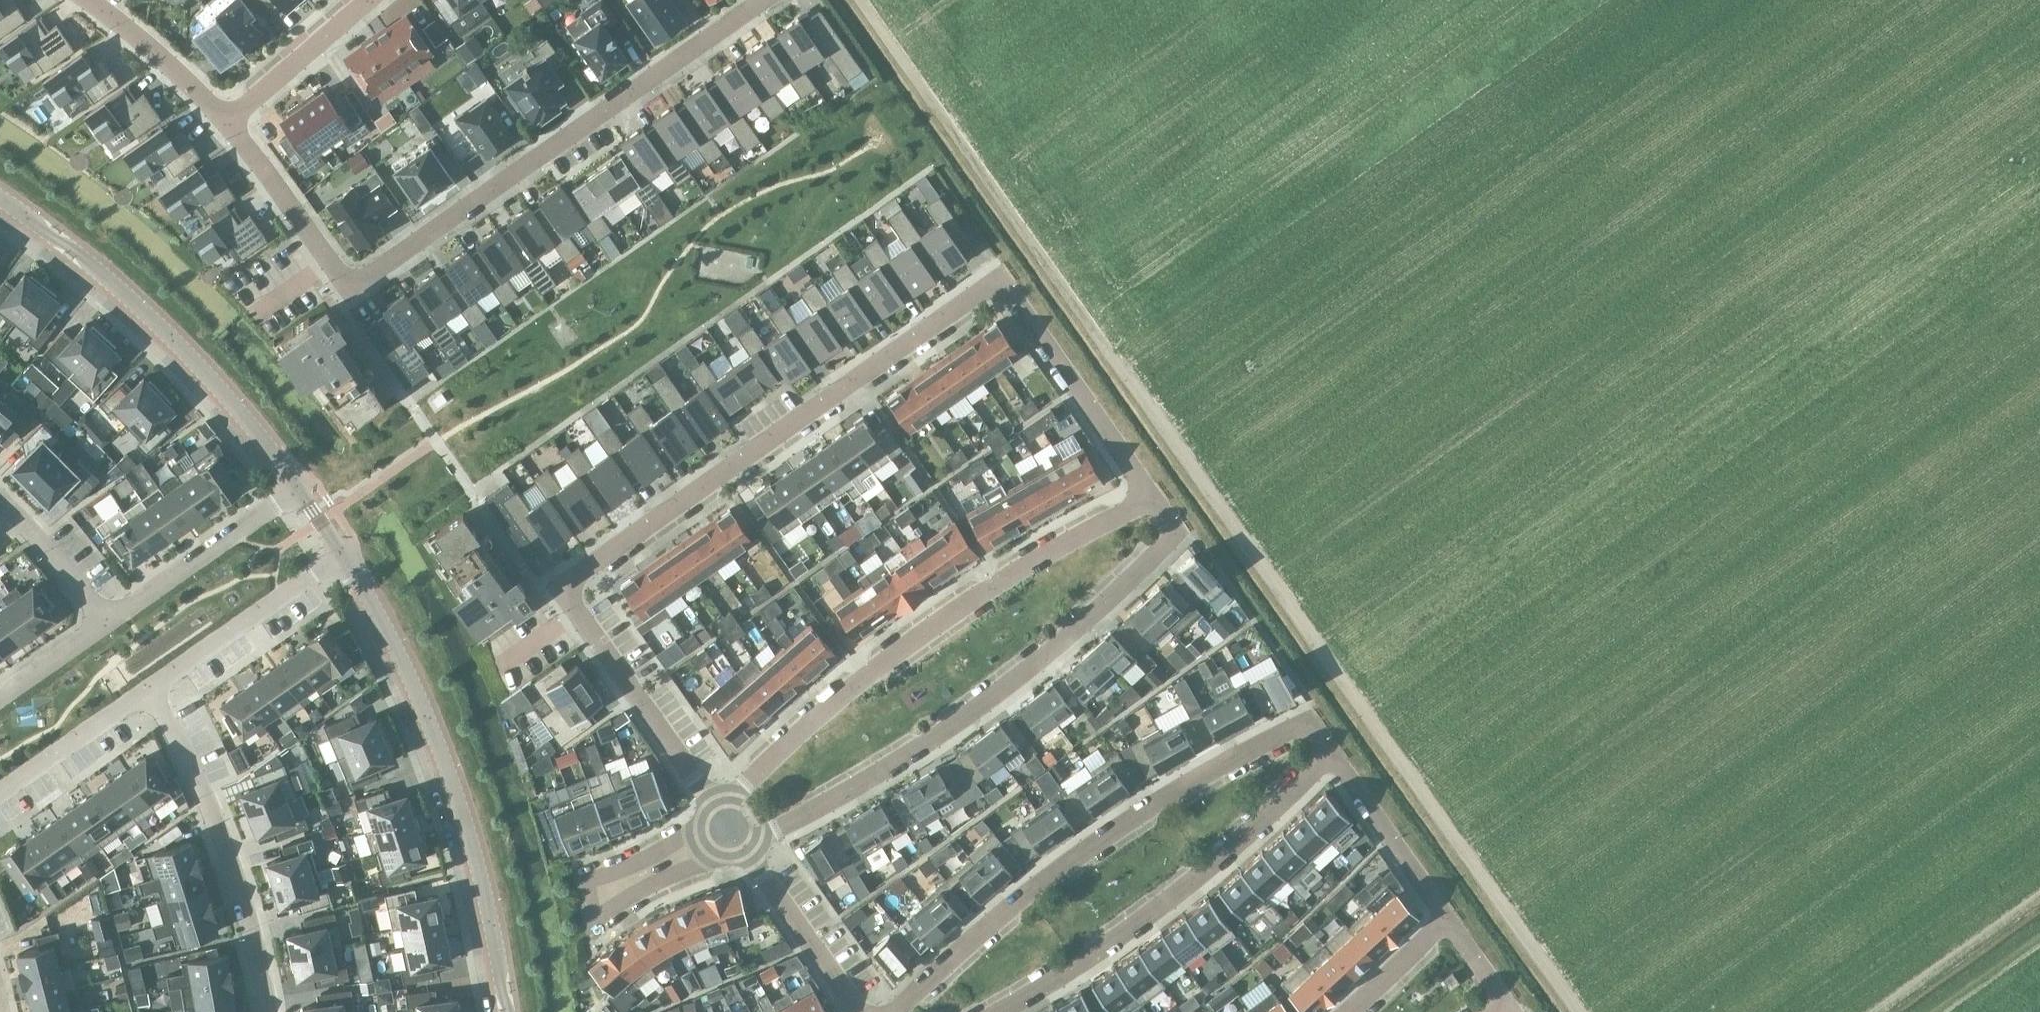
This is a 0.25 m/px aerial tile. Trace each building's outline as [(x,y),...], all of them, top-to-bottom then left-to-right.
[(26,18),(13,0),(0,0),(0,35),(26,18)] [(242,0),(209,0),(204,4),(242,47),(244,50),(255,41),(253,38),(260,31),(247,16),(252,12),(242,0)] [(286,9),(293,3),(296,6),(302,0),(278,0),(286,9)] [(435,4),(448,23),(480,1),(479,0),(441,0),(435,4)] [(531,15),(542,6),(538,0),(530,0),(524,4),(531,15)] [(590,26),(573,37),(591,63),(587,66),(595,77),(599,74),(601,77),(627,58),(605,27),(616,18),(603,0),(597,0),(580,12),(590,26)] [(655,39),(663,33),(664,35),(668,37),(677,30),(676,26),(675,25),(684,19),(671,0),(629,0),(628,1),(655,39)] [(221,66),(242,47),(204,4),(193,14),(204,26),(194,35),(221,66)] [(781,37),(803,68),(827,51),(847,79),(862,69),(821,10),(802,23),(799,18),(777,33),(780,38),(781,37)] [(380,43),(401,73),(431,52),(406,15),(386,29),(391,36),(380,43)] [(15,70),(39,53),(49,67),(75,47),(57,23),(47,31),(36,17),(0,44),(0,50),(15,70)] [(435,19),(423,27),(436,46),(447,37),(435,19)] [(455,46),(466,62),(484,49),(473,33),(455,46)] [(781,37),(780,38),(766,48),(763,43),(746,55),(749,60),(750,59),(772,90),(788,79),(801,97),(816,87),(803,68),(781,37)] [(563,61),(546,38),(530,49),(533,54),(523,61),(525,65),(522,68),(524,71),(506,84),(512,93),(509,95),(518,107),(521,105),(532,120),(539,115),(541,118),(558,107),(555,104),(563,98),(553,85),(560,80),(552,69),(563,61)] [(401,73),(380,43),(370,51),(365,44),(357,50),(358,51),(349,58),(347,57),(345,58),(370,94),(401,73)] [(60,102),(83,86),(94,100),(120,82),(102,58),(93,65),(82,51),(43,79),(60,102)] [(750,59),(749,60),(735,70),(732,65),(715,77),(718,82),(719,81),(741,112),(757,101),(770,119),(785,108),(772,90),(750,59)] [(476,61),(466,68),(477,83),(487,77),(476,61)] [(719,81),(718,82),(704,91),(700,87),(683,98),(687,103),(688,103),(710,134),(726,122),(745,150),(760,140),(741,112),(719,81)] [(36,97),(49,88),(45,82),(31,91),(36,97)] [(123,88),(86,114),(102,137),(125,121),(135,137),(161,118),(144,93),(132,101),(123,88)] [(313,92),(300,101),(328,142),(339,134),(347,145),(370,129),(345,94),(332,103),(323,90),(316,95),(313,92)] [(457,119),(455,116),(454,117),(465,132),(468,130),(486,157),(512,138),(485,99),(457,119)] [(317,149),(328,142),(300,101),(286,111),(288,114),(281,119),(290,132),(279,140),(304,175),(324,161),(317,149)] [(688,103),(687,103),(673,113),(669,108),(652,120),(656,125),(657,124),(679,155),(695,144),(714,171),(729,161),(710,134),(688,103)] [(407,113),(421,131),(431,124),(418,105),(407,113)] [(396,120),(388,109),(373,120),(381,130),(396,120)] [(657,124),(656,125),(642,135),(638,130),(621,142),(630,155),(631,154),(647,177),(663,166),(676,184),(691,174),(679,155),(657,124)] [(162,126),(124,153),(140,175),(163,159),(174,175),(200,156),(182,131),(171,139),(162,126)] [(431,150),(419,159),(416,154),(406,161),(409,165),(397,174),(416,201),(450,177),(431,150)] [(370,164),(361,151),(347,161),(356,174),(370,164)] [(631,154),(630,155),(619,163),(616,158),(596,172),(616,199),(632,188),(645,206),(659,196),(660,195),(647,177),(631,154)] [(197,167),(160,193),(176,216),(199,200),(209,215),(235,197),(218,171),(206,179),(197,167)] [(353,187),(327,205),(338,221),(346,232),(357,247),(382,229),(376,221),(395,208),(379,184),(383,181),(376,170),(352,186),(353,187)] [(581,190),(569,198),(568,199),(584,221),(597,240),(612,229),(599,211),(616,199),(596,172),(577,185),(581,190)] [(162,183),(156,187),(160,193),(166,188),(162,183)] [(547,201),(532,211),(531,212),(553,243),(573,273),(589,262),(568,233),(584,221),(568,199),(569,198),(560,185),(543,196),(547,201)] [(942,266),(941,266),(944,271),(961,260),(958,255),(973,244),(933,186),(923,194),(929,202),(924,205),(937,224),(920,235),(942,266)] [(645,206),(650,212),(659,225),(672,216),(663,202),(659,196),(645,206)] [(516,223),(501,233),(500,234),(522,265),(541,293),(556,282),(537,254),(553,243),(531,212),(532,211),(529,206),(512,218),(516,223)] [(910,288),(913,293),(930,282),(926,277),(941,266),(942,266),(920,235),(901,207),(886,217),(906,245),(889,257),(911,287),(910,288)] [(230,209),(192,235),(208,258),(231,242),(241,258),(268,239),(250,214),(238,222),(230,209)] [(484,245),(470,255),(469,256),(490,287),(503,305),(518,294),(505,276),(522,265),(500,234),(501,233),(498,228),(481,240),(484,245)] [(874,267),(858,278),(880,309),(879,310),(882,315),(899,303),(895,298),(910,288),(911,287),(889,257),(877,238),(862,249),(874,267)] [(604,250),(610,259),(620,252),(621,252),(615,243),(604,250)] [(438,277),(459,309),(472,327),(483,319),(487,316),(474,298),(490,287),(469,256),(470,255),(466,250),(450,262),(453,267),(439,277),(438,277)] [(843,289),(827,300),(849,331),(848,332),(851,337),(868,325),(864,320),(879,310),(880,309),(858,278),(839,250),(824,261),(843,289)] [(787,272),(794,282),(807,273),(800,263),(787,272)] [(422,288),(408,298),(406,299),(428,330),(441,348),(456,338),(443,320),(459,309),(438,277),(439,277),(435,272),(419,283),(422,288)] [(44,285),(31,275),(30,277),(25,273),(12,289),(3,281),(0,285),(0,311),(14,322),(44,285)] [(812,310),(796,322),(818,353),(816,354),(820,358),(836,347),(833,342),(848,332),(849,331),(827,300),(814,282),(799,292),(812,310)] [(44,285),(14,322),(31,335),(27,340),(38,348),(53,328),(44,321),(60,301),(54,297),(56,295),(44,285)] [(406,299),(408,298),(404,293),(388,305),(391,310),(375,321),(410,370),(422,361),(425,360),(412,341),(428,330),(406,299)] [(781,332),(765,343),(781,366),(780,367),(789,380),(805,369),(802,364),(816,354),(818,353),(796,322),(783,303),(768,314),(781,332)] [(724,316),(733,331),(749,320),(739,306),(738,306),(724,316)] [(356,422),(384,402),(368,378),(362,382),(331,337),(347,326),(346,325),(341,328),(328,309),(311,320),(309,317),(281,337),(287,346),(280,351),(292,367),(293,366),(292,365),(296,362),(306,376),(313,371),(318,378),(311,383),(322,399),(329,394),(334,402),(332,403),(343,418),(350,413),(356,422)] [(483,319),(472,327),(485,346),(497,338),(483,319)] [(375,321),(364,329),(405,387),(429,371),(422,361),(410,370),(375,321)] [(68,375),(104,336),(92,326),(91,327),(86,323),(69,342),(60,334),(43,352),(68,375)] [(977,335),(999,366),(1017,354),(995,323),(977,335)] [(750,354),(733,366),(753,393),(772,380),(768,375),(780,367),(781,366),(765,343),(752,325),(737,336),(750,354)] [(977,335),(959,348),(981,379),(999,366),(977,335)] [(116,347),(104,336),(68,375),(94,398),(114,376),(105,368),(119,353),(114,349),(116,347)] [(959,348),(942,361),(963,392),(981,379),(959,348)] [(454,368),(467,359),(461,349),(448,358),(454,368)] [(682,360),(701,388),(702,387),(718,410),(730,401),(734,406),(753,393),(733,366),(716,377),(704,359),(698,363),(692,353),(682,360)] [(435,367),(442,377),(454,368),(448,358),(435,367)] [(659,361),(644,372),(670,409),(692,441),(693,440),(708,429),(711,434),(728,423),(718,410),(717,410),(701,388),(685,399),(659,361)] [(942,361),(924,373),(946,404),(963,392),(942,361)] [(23,371),(37,384),(45,375),(32,362),(27,367),(23,371)] [(946,404),(924,373),(906,386),(928,417),(946,404)] [(126,424),(160,391),(150,380),(148,382),(143,377),(129,391),(121,382),(99,403),(108,413),(112,409),(126,424)] [(50,395),(55,400),(59,403),(67,394),(58,386),(50,395)] [(928,417),(906,386),(888,398),(910,429),(928,417)] [(44,411),(45,410),(55,400),(50,395),(42,387),(31,398),(44,411)] [(160,391),(126,424),(140,439),(137,443),(146,452),(168,431),(160,423),(174,409),(170,404),(171,403),(160,391)] [(447,400),(441,392),(432,399),(437,406),(447,400)] [(1032,398),(1025,403),(1032,414),(1039,409),(1032,398)] [(3,429),(13,436),(32,414),(21,405),(15,412),(0,399),(0,433),(3,429)] [(45,410),(53,417),(61,409),(63,407),(59,403),(55,400),(45,410)] [(641,402),(626,413),(639,431),(661,462),(662,461),(677,451),(680,456),(696,445),(693,440),(692,441),(670,409),(654,421),(641,402)] [(1025,403),(1018,408),(1025,418),(1032,414),(1025,403)] [(596,405),(581,415),(608,453),(630,484),(631,483),(646,473),(649,478),(665,466),(662,461),(661,462),(639,431),(623,442),(596,405)] [(1050,408),(1037,417),(1044,428),(1057,419),(1050,408)] [(77,420),(81,425),(89,418),(85,413),(79,418),(77,420)] [(847,429),(844,431),(872,470),(902,449),(887,427),(875,435),(872,432),(873,431),(863,416),(846,428),(847,429)] [(1044,428),(1037,417),(1023,427),(1030,437),(1044,428)] [(207,438),(215,432),(206,420),(197,426),(207,438)] [(24,487),(27,484),(30,487),(60,456),(50,447),(59,438),(42,421),(22,441),(30,450),(12,469),(15,472),(12,475),(24,487)] [(997,425),(990,430),(997,441),(1005,436),(1003,434),(997,425)] [(990,430),(983,435),(989,443),(990,446),(997,441),(990,430)] [(827,444),(861,492),(868,487),(862,478),(872,470),(844,431),(827,444)] [(108,442),(110,440),(103,433),(95,440),(102,447),(108,442)] [(1005,436),(997,441),(1005,451),(1012,446),(1006,438),(1005,436)] [(997,441),(990,446),(998,456),(1005,451),(997,441)] [(241,489),(232,476),(237,472),(232,467),(231,466),(227,469),(219,457),(223,454),(219,443),(194,461),(223,502),(241,489)] [(163,453),(168,460),(174,456),(178,454),(172,444),(163,451),(162,451),(163,453)] [(559,449),(564,457),(572,451),(567,444),(559,449)] [(809,456),(836,495),(846,489),(852,498),(861,492),(827,444),(809,456)] [(572,451),(564,457),(577,475),(598,506),(600,505),(615,495),(618,499),(634,488),(631,483),(630,484),(608,453),(592,464),(579,446),(572,451)] [(960,447),(953,452),(960,463),(967,458),(960,447)] [(1082,449),(1063,460),(1082,493),(1101,482),(1082,449)] [(1082,493),(1063,460),(1058,451),(1049,456),(1054,465),(1044,471),(1063,504),(1082,493)] [(953,452),(946,457),(953,468),(960,463),(953,452)] [(127,453),(116,463),(125,471),(137,463),(127,453)] [(48,505),(67,486),(79,498),(99,478),(78,458),(70,466),(60,456),(30,487),(33,490),(30,492),(42,504),(45,501),(48,505)] [(809,456),(791,468),(825,517),(826,517),(819,507),(836,495),(809,456)] [(982,456),(964,468),(971,478),(989,466),(982,456)] [(135,477),(146,470),(140,461),(137,463),(129,468),(135,477)] [(194,461),(183,469),(177,461),(171,465),(176,473),(204,513),(221,501),(222,503),(223,502),(194,461)] [(527,469),(533,478),(544,470),(538,462),(527,469)] [(1020,472),(1025,481),(1044,514),(1063,504),(1044,471),(1043,471),(1038,462),(1020,472)] [(109,473),(114,478),(115,479),(123,473),(125,471),(116,463),(109,469),(108,471),(109,473)] [(902,474),(916,493),(929,485),(915,465),(902,474)] [(548,468),(533,478),(546,496),(568,527),(583,516),(587,521),(603,510),(600,505),(598,506),(577,475),(561,486),(548,468)] [(774,481),(801,520),(810,513),(817,523),(825,517),(791,468),(774,481)] [(964,468),(957,473),(964,483),(971,478),(964,468)] [(176,473),(159,486),(186,525),(204,513),(176,473)] [(123,490),(131,484),(126,477),(118,482),(123,490)] [(771,541),(801,520),(774,481),(771,483),(770,481),(753,493),(764,508),(765,507),(767,511),(755,519),(771,541)] [(1025,481),(1006,492),(1025,525),(1044,514),(1025,481)] [(507,482),(484,498),(525,557),(536,549),(502,500),(514,491),(507,482)] [(981,493),(987,503),(1006,536),(1025,525),(1006,492),(1001,482),(981,493)] [(159,486),(141,498),(168,537),(186,525),(159,486)] [(514,491),(502,500),(536,549),(552,538),(556,543),(572,532),(568,527),(546,496),(529,508),(517,490),(514,491)] [(876,504),(884,515),(896,507),(888,496),(876,504)] [(168,537),(141,498),(124,510),(122,507),(121,507),(151,550),(166,539),(168,537)] [(1006,536),(987,503),(968,514),(987,547),(1006,536)] [(83,506),(71,515),(79,525),(91,517),(83,506)] [(908,506),(901,511),(908,522),(915,517),(908,506)] [(151,550),(121,507),(96,525),(103,535),(110,531),(114,537),(108,541),(122,558),(126,554),(132,562),(151,550)] [(711,522),(733,553),(751,541),(729,510),(711,522)] [(901,511),(894,516),(901,527),(908,522),(901,511)] [(515,609),(531,598),(518,579),(523,575),(522,574),(506,586),(474,541),(480,537),(463,513),(435,533),(441,542),(434,547),(444,562),(446,560),(452,568),(445,573),(456,588),(463,583),(468,591),(461,596),(470,610),(467,612),(466,611),(465,612),(476,629),(483,624),(489,633),(517,613),(515,609)] [(857,524),(863,534),(877,525),(870,515),(857,524)] [(711,522),(693,535),(715,566),(733,553),(711,522)] [(954,523),(924,544),(946,575),(974,555),(965,538),(954,523)] [(918,525),(913,529),(918,535),(923,532),(918,525)] [(853,541),(863,534),(858,527),(848,534),(853,541)] [(873,531),(866,536),(873,546),(880,541),(873,531)] [(833,551),(844,544),(837,534),(827,540),(833,551)] [(693,535),(675,547),(697,578),(715,566),(693,535)] [(866,536),(859,541),(866,551),(873,546),(866,536)] [(919,536),(901,548),(928,587),(946,575),(924,544),(919,536)] [(675,547),(657,560),(679,591),(697,578),(675,547)] [(901,548),(883,561),(910,600),(928,587),(901,548)] [(1223,587),(1193,555),(1177,569),(1179,571),(1169,579),(1191,603),(1200,594),(1207,601),(1223,587)] [(837,556),(831,560),(838,571),(844,566),(837,556)] [(802,559),(788,567),(795,577),(808,569),(808,568),(802,559)] [(679,591),(657,560),(640,573),(661,604),(679,591)] [(831,560),(823,565),(830,576),(837,571),(838,571),(831,560)] [(0,564),(0,575),(9,569),(7,566),(5,563),(5,562),(4,561),(0,564)] [(865,573),(893,612),(910,600),(883,561),(865,573)] [(830,576),(846,599),(835,607),(857,638),(875,625),(853,594),(837,571),(830,576)] [(661,604),(640,573),(622,585),(643,616),(661,604)] [(863,587),(853,594),(875,625),(893,612),(865,573),(857,579),(863,587)] [(1191,603),(1169,579),(1160,587),(1159,586),(1144,600),(1170,628),(1175,634),(1200,612),(1191,603)] [(764,583),(757,588),(765,599),(771,594),(764,583)] [(54,617),(49,608),(55,604),(41,587),(37,591),(33,585),(22,593),(16,585),(9,590),(36,629),(54,617)] [(757,588),(750,593),(757,604),(764,599),(757,588)] [(9,590),(1,596),(7,603),(0,608),(0,615),(18,642),(36,629),(9,590)] [(768,604),(767,604),(775,614),(782,610),(774,599),(768,604)] [(1170,628),(1144,600),(1129,614),(1130,615),(1121,624),(1145,651),(1170,628)] [(767,604),(758,610),(766,621),(775,614),(767,604)] [(730,611),(723,616),(730,626),(737,621),(730,611)] [(766,621),(776,637),(777,637),(784,630),(785,629),(775,614),(766,621)] [(0,615),(0,653),(1,654),(18,642),(0,615)] [(1224,615),(1213,626),(1223,637),(1236,628),(1224,615)] [(723,616),(716,621),(723,631),(730,626),(723,616)] [(737,621),(730,626),(738,637),(745,632),(737,621)] [(1145,651),(1121,624),(1111,632),(1110,631),(1095,645),(1121,673),(1136,659),(1133,656),(1142,648),(1145,651)] [(333,673),(350,661),(355,669),(367,661),(350,630),(336,639),(327,626),(309,639),(338,680),(333,673)] [(730,626),(723,631),(731,641),(738,637),(730,626)] [(810,626),(793,641),(818,669),(835,655),(810,626)] [(793,641),(784,630),(777,637),(786,647),(777,655),(802,683),(818,669),(793,641)] [(693,633),(686,638),(693,648),(700,643),(693,633)] [(686,638),(679,642),(686,652),(686,653),(693,648),(686,638)] [(292,653),(320,692),(338,680),(309,639),(308,639),(310,641),(292,653)] [(616,649),(627,658),(635,648),(624,639),(616,649)] [(1198,639),(1188,648),(1194,655),(1195,657),(1206,649),(1198,639)] [(665,666),(686,652),(679,642),(677,640),(657,654),(665,666)] [(764,640),(749,652),(757,662),(772,649),(764,640)] [(1177,669),(1194,655),(1188,648),(1181,641),(1164,655),(1177,669)] [(1083,701),(1093,693),(1117,670),(1120,674),(1121,673),(1095,645),(1079,659),(1081,660),(1071,669),(1064,675),(1083,701)] [(704,648),(697,653),(704,663),(711,658),(704,648)] [(292,653),(275,666),(302,705),(303,704),(309,700),(304,692),(314,685),(319,693),(320,692),(292,653)] [(688,659),(697,672),(706,666),(704,663),(697,653),(688,659)] [(1245,679),(1263,711),(1274,705),(1275,707),(1294,696),(1270,654),(1241,670),(1246,679),(1245,679)] [(777,655),(761,669),(786,698),(802,683),(777,655)] [(1198,663),(1206,676),(1218,670),(1209,655),(1198,663)] [(734,671),(745,683),(744,684),(769,712),(786,698),(761,669),(750,657),(734,671)] [(678,686),(697,672),(688,659),(668,672),(678,686)] [(1146,672),(1157,684),(1167,677),(1155,663),(1146,672)] [(577,664),(560,676),(553,666),(532,681),(552,708),(540,716),(541,717),(590,682),(577,664)] [(275,666),(257,678),(284,717),(302,705),(275,666)] [(734,671),(717,686),(753,727),(769,712),(744,684),(745,683),(734,671)] [(1083,701),(1064,675),(1053,683),(1052,682),(1035,694),(1056,721),(1083,701)] [(1172,683),(1182,701),(1194,695),(1184,677),(1172,683)] [(257,678),(239,690),(267,729),(262,721),(278,710),(284,718),(284,717),(257,678)] [(1216,695),(1235,729),(1253,719),(1252,717),(1263,711),(1245,679),(1216,695)] [(345,690),(349,696),(362,687),(357,681),(345,690)] [(603,700),(590,682),(541,717),(560,745),(593,722),(586,712),(603,700)] [(753,727),(717,686),(701,701),(737,741),(753,727)] [(336,698),(339,703),(349,696),(345,690),(343,687),(337,691),(336,698)] [(521,687),(499,702),(509,716),(531,701),(521,687)] [(221,703),(227,711),(222,715),(233,733),(239,729),(243,735),(254,727),(259,735),(267,729),(239,690),(221,703)] [(349,702),(357,713),(370,703),(362,693),(349,702)] [(1056,721),(1035,694),(1019,707),(1020,708),(1010,716),(1029,741),(1056,721)] [(1190,716),(1205,743),(1216,737),(1217,739),(1235,729),(1216,695),(1215,696),(1218,700),(1190,716)] [(1158,727),(1177,761),(1195,751),(1194,750),(1205,743),(1190,716),(1182,701),(1153,717),(1158,727)] [(314,721),(314,720),(322,715),(316,705),(307,711),(314,721)] [(1094,716),(1101,724),(1104,722),(1114,715),(1114,714),(1112,712),(1111,711),(1109,709),(1109,708),(1107,705),(1094,716)] [(609,718),(616,727),(630,717),(623,709),(609,718)] [(337,757),(386,737),(380,722),(377,723),(375,717),(357,725),(352,714),(324,726),(329,738),(337,757)] [(1029,741),(1010,716),(1000,723),(999,722),(982,734),(1003,761),(1029,741)] [(1083,724),(1089,733),(1100,725),(1093,716),(1083,724)] [(1133,728),(1124,716),(1116,722),(1124,734),(1133,728)] [(602,741),(616,735),(609,718),(597,728),(602,741)] [(303,722),(292,730),(298,739),(310,731),(303,722)] [(1128,744),(1146,776),(1158,770),(1159,771),(1177,761),(1158,727),(1128,744)] [(299,739),(298,739),(292,730),(280,738),(286,748),(299,739)] [(1003,761),(982,734),(966,746),(967,748),(956,756),(960,760),(976,782),(1003,761)] [(386,737),(337,757),(351,789),(379,777),(374,766),(392,758),(390,752),(392,751),(386,737)] [(326,762),(337,757),(329,738),(318,743),(326,762)] [(540,760),(549,754),(555,749),(548,739),(532,750),(538,758),(540,760)] [(600,755),(595,741),(584,745),(590,759),(600,755)] [(240,744),(227,751),(238,773),(243,771),(251,767),(251,765),(240,744)] [(1117,751),(1105,759),(1097,748),(1082,759),(1089,770),(1111,802),(1129,790),(1127,788),(1138,781),(1146,776),(1128,744),(1117,751)] [(579,759),(575,749),(558,755),(562,765),(579,759)] [(1057,759),(1050,749),(1040,756),(1047,766),(1057,759)] [(291,797),(296,796),(283,763),(282,764),(275,753),(253,769),(259,785),(241,793),(243,799),(241,800),(247,814),(291,797)] [(554,768),(549,754),(540,760),(538,758),(531,763),(535,774),(554,768)] [(1045,767),(1036,754),(1024,762),(1034,775),(1045,767)] [(145,756),(127,769),(154,808),(173,795),(174,797),(183,791),(176,776),(164,783),(163,782),(168,778),(157,760),(151,764),(145,756)] [(648,818),(649,818),(647,813),(667,805),(661,790),(667,788),(661,774),(655,765),(651,767),(647,757),(628,764),(632,774),(631,775),(648,818)] [(951,766),(964,789),(976,782),(960,760),(951,766)] [(1058,760),(1048,767),(1056,779),(1066,772),(1058,760)] [(951,766),(948,761),(937,768),(936,767),(918,777),(936,806),(964,789),(951,766)] [(395,776),(391,768),(383,771),(387,779),(395,776)] [(126,769),(109,781),(137,820),(154,808),(127,769),(126,769)] [(621,826),(627,824),(606,769),(597,772),(600,781),(589,786),(608,834),(622,828),(621,826)] [(608,772),(606,769),(627,824),(633,822),(634,824),(648,818),(631,775),(631,773),(620,778),(616,769),(608,772)] [(1062,789),(1083,819),(1093,812),(1094,814),(1111,802),(1089,770),(1091,774),(1065,792),(1063,789),(1062,789)] [(936,806),(918,777),(900,788),(901,790),(890,796),(910,827),(916,837),(927,830),(923,824),(940,814),(936,806)] [(108,782),(91,794),(119,833),(135,821),(137,820),(109,781),(108,782)] [(995,785),(985,793),(992,803),(1003,795),(995,785)] [(608,834),(589,786),(590,789),(570,797),(587,840),(593,837),(594,839),(608,834)] [(383,789),(354,798),(362,823),(365,831),(415,815),(413,807),(410,800),(408,800),(406,794),(387,800),(383,789)] [(1035,808),(1057,840),(1074,828),(1073,826),(1083,819),(1062,789),(1035,808)] [(1304,811),(1303,811),(1330,841),(1352,821),(1338,805),(1339,804),(1330,795),(1329,796),(1325,791),(1324,792),(1325,793),(1305,812),(1304,811)] [(89,795),(74,806),(101,845),(117,834),(119,833),(91,794),(89,795)] [(910,827),(890,796),(880,802),(879,801),(861,812),(881,845),(910,827)] [(298,816),(291,797),(247,814),(252,829),(255,828),(257,834),(275,827),(280,838),(308,827),(303,814),(298,816)] [(570,797),(538,810),(553,849),(554,848),(553,847),(564,842),(567,850),(582,844),(581,842),(587,840),(570,797)] [(1011,817),(1024,809),(1017,798),(1004,807),(1011,817)] [(342,810),(338,801),(338,799),(337,800),(326,804),(330,814),(342,810)] [(101,845),(74,806),(56,818),(83,857),(86,855),(101,845)] [(1010,831),(1011,832),(1000,840),(1020,863),(1028,857),(1039,850),(1040,852),(1057,840),(1035,808),(1034,808),(1037,812),(1010,831)] [(1282,830),(1282,831),(1309,861),(1330,841),(1303,811),(1302,812),(1303,813),(1283,831),(1282,830)] [(870,864),(864,855),(881,845),(861,812),(843,822),(844,824),(834,830),(858,871),(870,864)] [(329,815),(320,819),(323,827),(332,824),(329,815)] [(415,815),(365,831),(370,848),(371,851),(421,835),(421,833),(418,834),(418,832),(417,830),(420,829),(415,815)] [(56,818),(38,831),(66,870),(83,857),(56,818)] [(177,823),(157,837),(163,845),(183,832),(177,823)] [(149,825),(143,830),(147,836),(154,831),(149,825)] [(322,829),(325,839),(337,835),(333,825),(322,829)] [(932,828),(917,839),(925,851),(940,840),(932,828)] [(803,846),(824,880),(841,870),(846,879),(858,871),(834,830),(823,837),(822,835),(803,846)] [(21,843),(48,882),(66,870),(38,831),(21,843)] [(993,831),(968,853),(996,887),(1012,873),(1010,872),(1020,863),(1000,840),(993,831)] [(1261,850),(1284,876),(1291,884),(1312,864),(1309,861),(1282,831),(1281,831),(1282,832),(1262,851),(1261,850)] [(123,838),(127,845),(129,849),(136,844),(133,838),(132,837),(130,833),(123,838)] [(377,871),(381,884),(406,876),(402,865),(426,857),(424,851),(426,850),(421,835),(371,851),(371,852),(376,850),(382,870),(377,871)] [(271,885),(316,871),(310,851),(315,849),(312,836),(282,845),(286,857),(267,863),(269,869),(266,870),(271,885)] [(349,845),(346,837),(338,840),(341,848),(349,845)] [(43,886),(48,882),(21,843),(20,841),(14,845),(1,854),(10,867),(5,871),(10,877),(15,874),(25,888),(36,880),(41,887),(43,886)] [(138,881),(138,882),(199,863),(196,855),(195,855),(190,841),(144,855),(151,877),(138,881)] [(1344,856),(1353,865),(1354,863),(1363,855),(1355,846),(1344,856)] [(937,865),(947,858),(940,848),(930,855),(937,865)] [(125,860),(124,859),(118,850),(109,857),(115,866),(125,860)] [(1240,869),(1239,870),(1262,894),(1263,894),(1283,875),(1283,876),(1284,876),(1261,850),(1260,851),(1261,852),(1241,870),(1240,869)] [(970,858),(945,879),(969,907),(979,899),(980,900),(996,887),(968,853),(967,854),(970,858)] [(891,861),(898,870),(908,863),(901,854),(891,861)] [(86,862),(94,874),(94,873),(99,870),(91,858),(89,859),(86,862)] [(78,867),(87,879),(94,874),(86,862),(78,867)] [(346,862),(332,866),(335,877),(337,883),(351,879),(346,862)] [(921,862),(912,868),(919,879),(928,872),(921,862)] [(199,863),(138,882),(142,894),(158,889),(161,898),(156,900),(206,885),(199,863)] [(100,876),(105,893),(121,887),(114,866),(100,876)] [(1219,889),(1218,890),(1248,923),(1260,935),(1272,924),(1281,915),(1262,894),(1239,870),(1240,871),(1220,890),(1219,889)] [(5,871),(0,874),(0,889),(5,902),(25,888),(15,874),(10,877),(5,871)] [(323,891),(316,871),(271,885),(276,900),(278,899),(280,905),(299,899),(302,911),(331,902),(328,889),(323,891)] [(858,871),(847,878),(859,898),(870,891),(858,871)] [(1324,876),(1332,885),(1340,878),(1335,873),(1328,873),(1324,876)] [(892,882),(900,894),(908,889),(901,878),(900,877),(892,882)] [(945,879),(920,900),(945,930),(961,916),(960,915),(969,907),(945,879)] [(51,885),(59,897),(67,892),(59,880),(51,885)] [(1335,892),(1334,892),(1335,892),(1342,900),(1343,901),(1353,891),(1345,883),(1345,882),(1335,892)] [(1402,931),(1401,930),(1416,915),(1413,912),(1414,911),(1406,902),(1405,903),(1387,883),(1365,903),(1396,937),(1402,931)] [(212,907),(206,885),(156,900),(163,921),(152,925),(152,926),(212,907)] [(722,888),(713,891),(728,937),(729,937),(748,931),(738,885),(722,889),(722,888)] [(59,898),(51,886),(44,892),(51,903),(59,898)] [(119,889),(104,893),(108,910),(123,906),(119,889)] [(411,901),(409,889),(384,894),(392,928),(443,916),(440,901),(437,902),(436,895),(411,901)] [(705,895),(691,900),(708,944),(728,937),(713,891),(705,893),(705,895)] [(360,897),(362,909),(364,909),(378,906),(376,894),(360,897)] [(1185,914),(1184,915),(1208,948),(1211,951),(1235,934),(1208,897),(1207,898),(1208,899),(1186,915),(1185,914)] [(691,900),(669,910),(690,953),(708,944),(691,900)] [(923,904),(898,925),(919,950),(928,942),(930,943),(945,930),(920,900),(920,901),(923,904)] [(1374,955),(1388,942),(1389,943),(1396,937),(1365,903),(1364,904),(1367,908),(1348,926),(1344,922),(1344,923),(1374,955)] [(348,908),(351,920),(361,918),(358,906),(348,908)] [(172,932),(175,943),(211,932),(218,930),(214,916),(215,915),(212,907),(152,926),(156,937),(172,932)] [(1282,915),(1281,915),(1290,925),(1292,923),(1299,917),(1299,916),(1290,907),(1282,915)] [(128,910),(114,914),(118,930),(132,926),(128,910)] [(647,921),(666,952),(684,942),(689,953),(690,953),(669,910),(647,921)] [(290,956),(342,945),(334,912),(304,918),(307,930),(287,934),(289,941),(286,941),(290,956)] [(1162,931),(1161,932),(1181,959),(1185,965),(1207,948),(1208,948),(1184,915),(1184,916),(1163,932),(1162,931)] [(1281,916),(1272,924),(1281,933),(1290,925),(1281,915),(1281,916)] [(1311,915),(1303,922),(1311,931),(1319,923),(1311,915)] [(392,928),(402,926),(403,929),(406,946),(401,947),(401,948),(448,937),(447,935),(445,936),(444,932),(446,931),(444,920),(443,916),(392,928)] [(627,934),(655,973),(672,962),(666,952),(647,921),(627,934)] [(1296,945),(1311,931),(1303,922),(1288,936),(1296,945)] [(1353,975),(1374,955),(1344,923),(1323,943),(1353,975)] [(898,925),(872,947),(894,973),(911,959),(909,958),(919,950),(898,925)] [(40,948),(17,953),(21,968),(20,968),(22,977),(71,964),(71,963),(66,964),(58,930),(37,936),(40,948)] [(211,932),(175,943),(177,949),(214,940),(211,932)] [(1138,948),(1138,949),(1157,976),(1158,975),(1180,959),(1181,959),(1161,932),(1160,932),(1161,933),(1139,949),(1138,948)] [(340,937),(346,964),(365,960),(360,933),(340,937)] [(614,942),(607,948),(637,986),(655,973),(627,934),(615,943),(614,942)] [(101,957),(104,956),(116,953),(117,952),(118,952),(113,935),(96,940),(101,957)] [(401,969),(403,982),(433,976),(431,964),(450,960),(449,953),(451,953),(448,937),(401,948),(406,968),(401,969)] [(771,944),(776,956),(793,949),(785,938),(771,944)] [(378,942),(368,944),(370,954),(380,952),(378,942)] [(1291,953),(1281,942),(1271,952),(1281,962),(1291,953)] [(1332,996),(1339,990),(1338,989),(1353,975),(1323,943),(1322,943),(1325,947),(1306,965),(1302,962),(1332,996)] [(342,946),(342,945),(290,956),(293,972),(296,971),(297,978),(316,973),(319,985),(349,978),(346,965),(341,967),(336,947),(342,946)] [(589,965),(612,990),(607,995),(608,996),(609,995),(622,1009),(630,1001),(632,1004),(633,1003),(631,1001),(637,995),(632,990),(637,986),(607,948),(600,953),(601,954),(589,965)] [(1115,965),(1115,966),(1141,1002),(1164,985),(1157,976),(1138,949),(1137,949),(1138,950),(1116,966),(1115,965)] [(121,964),(118,952),(117,952),(116,953),(104,956),(107,968),(120,965),(121,964)] [(228,968),(226,953),(181,961),(183,972),(166,975),(168,987),(231,976),(229,967),(228,968)] [(1228,957),(1219,963),(1229,976),(1235,972),(1237,970),(1228,957)] [(1272,967),(1263,957),(1253,965),(1263,976),(1272,967)] [(788,964),(785,959),(775,964),(780,974),(786,971),(788,964)] [(369,960),(356,962),(359,981),(372,978),(369,960)] [(738,971),(735,962),(723,967),(726,975),(738,971)] [(1307,1011),(1313,1011),(1325,1001),(1326,1002),(1332,996),(1302,962),(1280,983),(1307,1011)] [(22,977),(27,999),(77,986),(71,964),(22,977)] [(760,972),(764,981),(778,973),(774,964),(760,972)] [(1091,983),(1112,1011),(1128,1011),(1141,1002),(1115,966),(1114,966),(1115,967),(1093,983),(1092,982),(1091,983)] [(712,967),(700,971),(705,985),(717,981),(712,967)] [(691,968),(680,974),(690,992),(701,986),(691,968)] [(754,972),(738,979),(741,986),(752,989),(761,985),(754,972)] [(1217,972),(1210,978),(1216,986),(1223,981),(1223,980),(1217,972)] [(1442,979),(1449,989),(1459,982),(1452,972),(1442,979)] [(593,982),(586,973),(575,982),(583,991),(593,982)] [(235,999),(231,976),(168,987),(169,988),(180,986),(184,1008),(235,999)] [(373,979),(376,991),(391,988),(388,976),(373,979)] [(373,979),(359,982),(361,993),(375,990),(373,979)] [(822,1004),(824,1002),(824,1001),(821,1003),(809,981),(789,992),(801,1011),(826,1011),(822,1004)] [(682,982),(666,990),(667,992),(671,999),(671,1000),(687,993),(682,982)] [(1232,982),(1213,996),(1213,997),(1221,1007),(1240,993),(1232,982)] [(115,986),(119,1000),(129,997),(125,984),(125,983),(115,986)] [(31,1011),(68,1011),(83,1008),(77,986),(27,999),(31,1011)] [(351,988),(321,993),(322,1004),(303,1007),(303,1011),(354,1011),(351,988)] [(649,1000),(654,1007),(671,999),(667,992),(665,988),(649,1000)] [(376,992),(378,1003),(393,1000),(391,989),(376,992)] [(710,1001),(718,998),(714,989),(706,992),(710,1001)] [(1248,1007),(1252,1011),(1288,1011),(1279,999),(1272,989),(1249,1006),(1248,1007)] [(460,1004),(457,1005),(456,998),(431,1001),(430,990),(405,993),(407,1006),(412,1005),(413,1011),(461,1011),(460,1004)] [(1055,1005),(1059,1011),(1093,1011),(1080,990),(1079,991),(1080,992),(1056,1005),(1055,1004),(1055,1005)] [(137,1005),(150,1003),(148,992),(148,991),(145,992),(135,993),(137,1005)] [(789,992),(771,1002),(766,994),(776,1011),(801,1011),(789,992)] [(766,994),(757,999),(762,1007),(753,1011),(776,1011),(766,994)] [(1178,1005),(1183,1011),(1187,1011),(1194,1007),(1197,1005),(1190,996),(1178,1005)] [(235,999),(184,1008),(185,1011),(237,1011),(235,999)] [(680,1011),(693,1011),(696,1011),(694,1001),(681,1003),(679,1003),(680,1011)] [(1178,1005),(1176,1002),(1170,1006),(1169,1011),(1183,1011),(1178,1005)] [(679,1003),(659,1011),(680,1011),(679,1003)]
